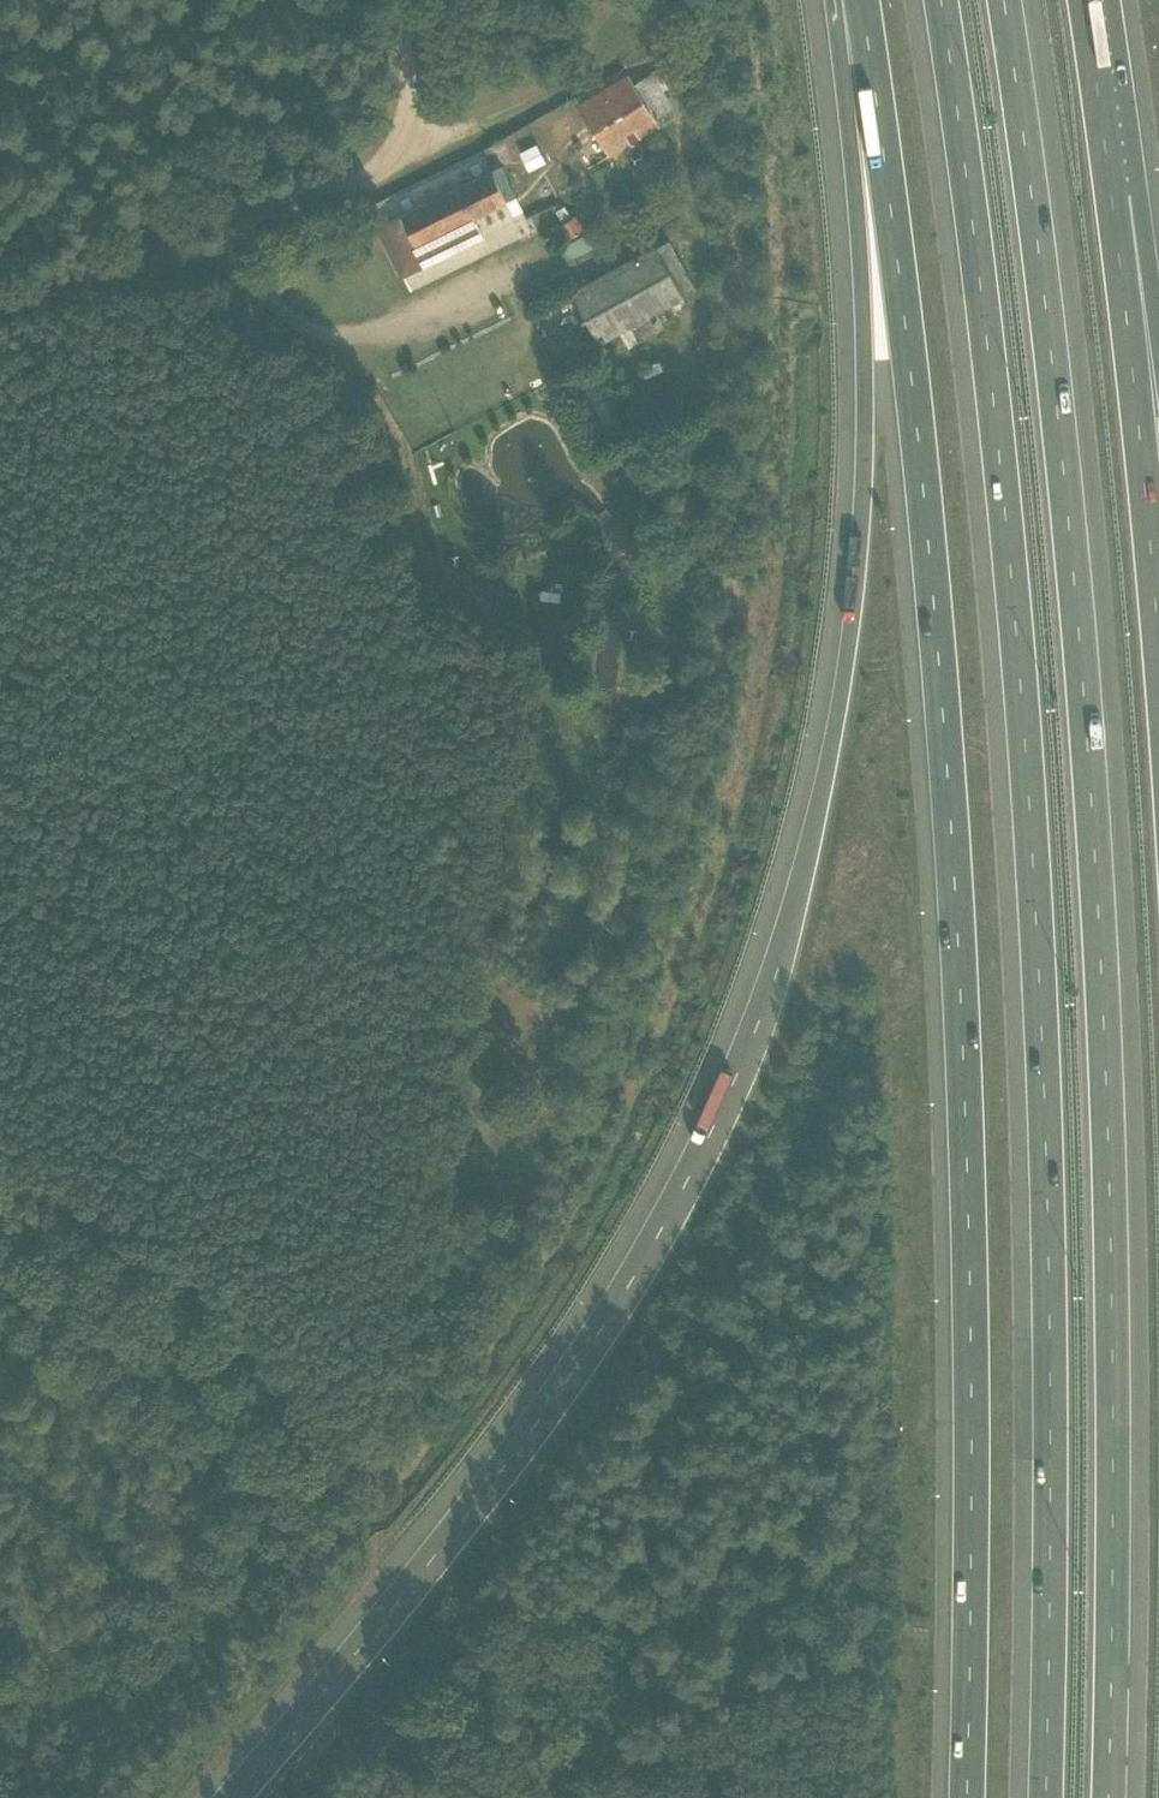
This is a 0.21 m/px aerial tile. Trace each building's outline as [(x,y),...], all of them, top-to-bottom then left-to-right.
[(630,75),(579,105),(608,155),(660,125),(655,117),(672,107),(652,73),(635,83),(630,75)] [(529,167),(546,161),(540,143),(523,149),(529,167)] [(501,166),(379,226),(403,277),(484,238),(473,217),(506,201),(517,222),(527,218),(501,166)] [(578,215),(561,224),(569,239),(586,229),(578,215)] [(570,258),(595,245),(589,232),(563,245),(570,258)] [(696,288),(668,236),(571,289),(599,340),(630,324),(639,340),(659,329),(658,328),(664,324),(657,311),(687,295),(686,293),(696,288)] [(275,287),(287,282),(282,270),(269,276),(275,287)] [(440,503),(433,504),(435,516),(443,515),(440,503)]
